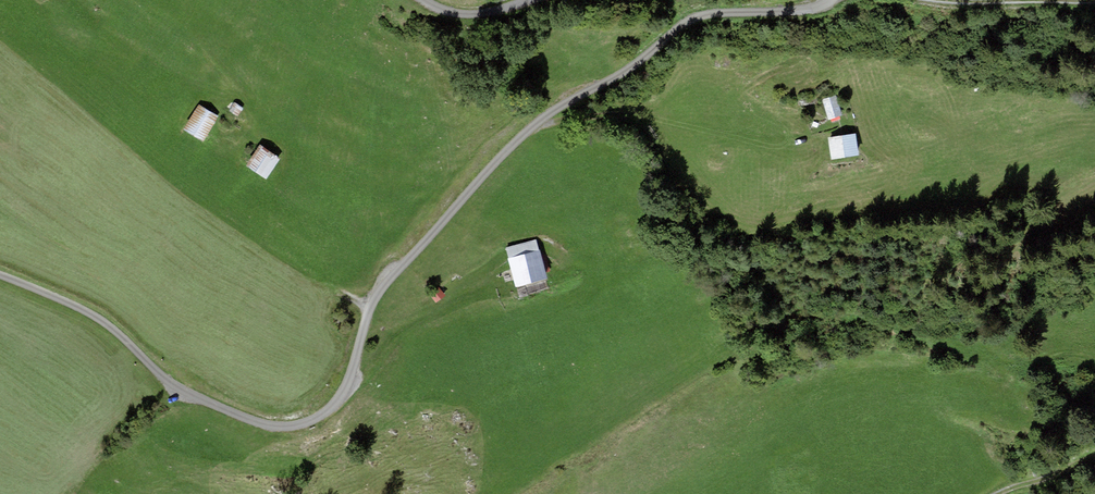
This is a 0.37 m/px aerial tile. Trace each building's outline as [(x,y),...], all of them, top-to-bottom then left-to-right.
[(838,96),(824,100),(830,120),(844,116),(838,96)] [(241,102),(234,110),(243,117),(250,108),(241,102)] [(223,117),(203,106),(189,131),(208,142),(223,117)] [(828,119),(812,124),(819,143),(834,138),(828,119)] [(259,141),(246,159),(273,178),(286,160),(259,141)] [(527,274),(495,284),(506,320),(538,310),(527,274)]
